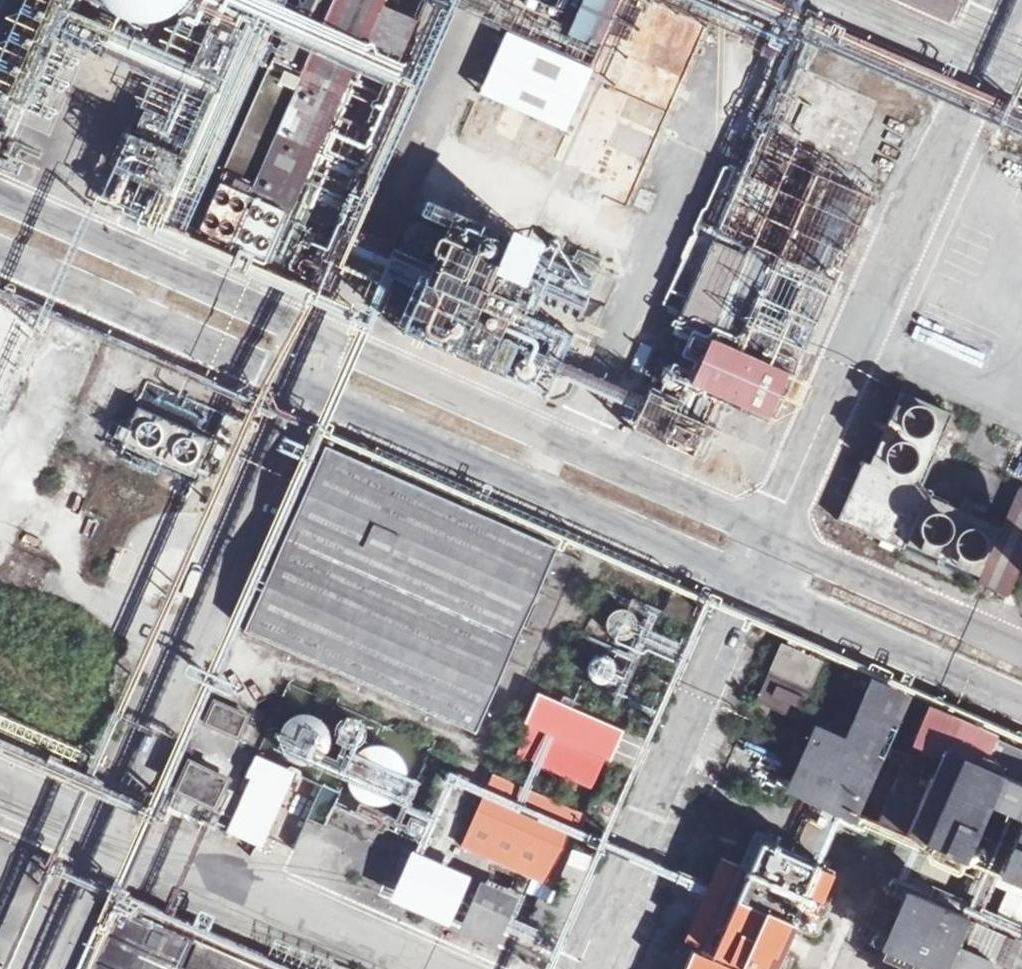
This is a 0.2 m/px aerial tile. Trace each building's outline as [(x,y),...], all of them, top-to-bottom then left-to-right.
[(279,257),(394,0),(319,0),(285,76),(275,72),(208,226),(279,257)] [(245,27),(192,2),(105,194),(157,218),(245,27)] [(601,59),(611,38),(535,2),(525,23),(601,59)] [(477,99),(566,133),(591,68),(503,34),(477,99)] [(785,195),(728,322),(812,361),(882,208),(849,193),(888,107),(800,66),(748,179),(785,195)] [(542,259),(456,220),(404,335),(550,402),(641,205),(579,178),(542,259)] [(785,195),(748,179),(677,333),(716,350),(728,322),(785,195)] [(279,257),(208,226),(199,243),(271,276),(279,257)] [(783,425),(812,361),(758,336),(742,369),(716,357),(702,388),(743,407),(783,425)] [(687,419),(729,438),(743,407),(702,388),(687,419)] [(1021,576),(1021,494),(1006,528),(921,491),(952,420),(897,395),(837,529),(1009,605),(1021,576)] [(120,445),(200,479),(217,439),(138,404),(120,445)] [(558,552),(331,453),(248,635),(477,734),(558,552)] [(664,629),(651,607),(643,612),(636,599),(607,616),(630,658),(658,642),(654,635),(664,629)] [(629,661),(585,636),(567,669),(611,693),(629,661)] [(810,696),(821,671),(784,655),(773,680),(810,696)] [(810,696),(773,680),(759,708),(797,725),(810,696)] [(597,792),(626,727),(542,691),(514,756),(597,792)] [(822,732),(794,795),(856,820),(904,708),(869,694),(847,743),(822,732)] [(249,722),(217,708),(208,730),(239,743),(249,722)] [(282,735),(294,762),(304,758),(345,767),(362,759),(377,762),(382,772),(383,764),(412,769),(402,748),(384,744),(415,730),(351,717),(334,724),(343,744),(340,758),(320,714),(305,711),(285,720),(282,735)] [(919,810),(893,798),(880,828),(967,866),(1004,783),(1021,791),(1021,762),(928,720),(917,745),(943,757),(919,810)] [(227,832),(267,846),(297,768),(257,753),(227,832)] [(227,786),(190,770),(172,813),(215,832),(230,798),(223,795),(227,786)] [(587,819),(497,779),(468,846),(559,885),(587,819)] [(310,819),(328,823),(337,789),(320,785),(310,819)] [(996,881),(1021,893),(1021,825),(996,881)] [(734,834),(683,946),(733,968),(807,968),(845,884),(734,834)] [(471,880),(411,853),(387,902),(450,927),(471,880)] [(999,911),(1021,919),(1021,895),(1006,890),(999,911)] [(912,894),(884,955),(912,966),(910,968),(1021,968),(1021,946),(1000,936),(1002,932),(912,894)] [(203,936),(127,902),(97,968),(188,968),(203,936)] [(474,907),(460,937),(497,952),(510,922),(474,907)] [(261,962),(203,936),(188,968),(258,968),(261,962)]
